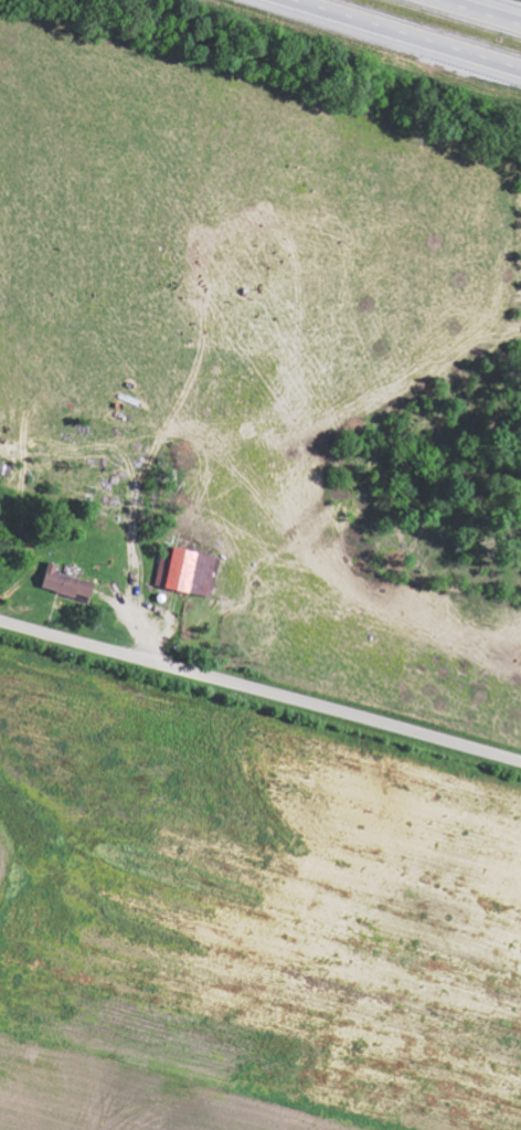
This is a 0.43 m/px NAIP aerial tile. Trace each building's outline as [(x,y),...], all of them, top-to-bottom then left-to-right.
[(160,565),(156,584),(213,596),(218,568),(216,567),(218,555),(175,546),(170,567),(160,565)] [(42,587),(76,596),(77,593),(92,597),(96,582),(57,571),(58,567),(49,564),(42,587)]
